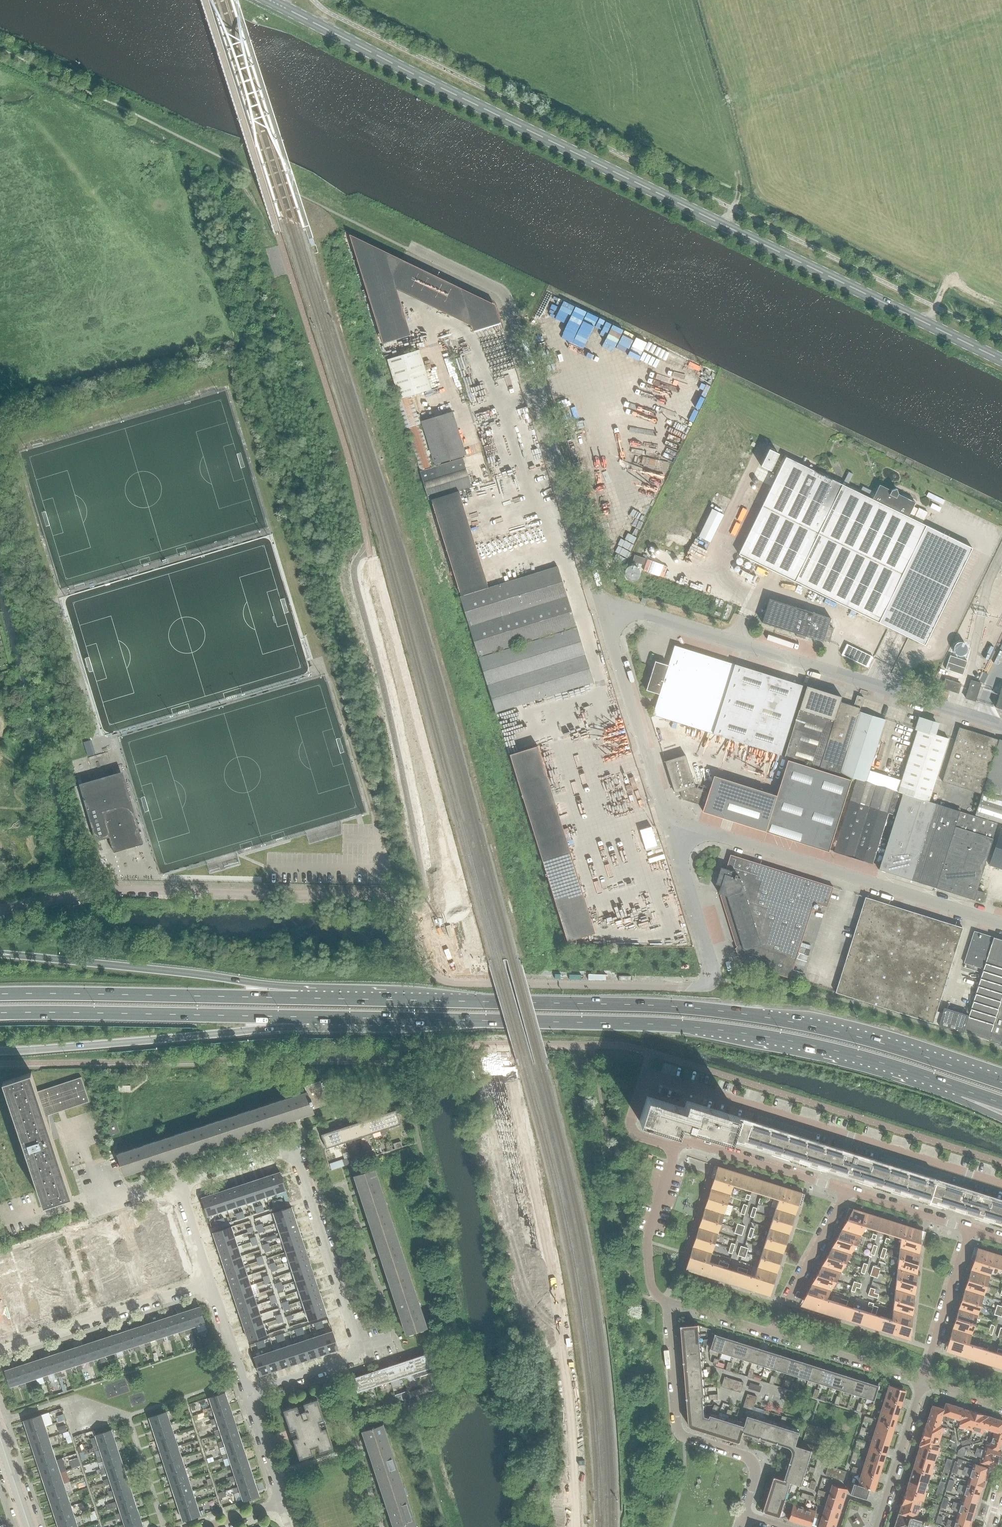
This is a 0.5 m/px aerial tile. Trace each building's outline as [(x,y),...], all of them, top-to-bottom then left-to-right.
[(349,229),(383,339),(411,330),(398,284),(471,321),(474,328),(502,319),(496,300),(349,229)] [(626,358),(636,332),(602,320),(604,315),(542,292),(536,307),(550,312),(555,301),(564,304),(559,318),(572,323),(570,329),(587,336),(586,341),(592,343),(591,347),(606,352),(609,343),(614,344),(611,353),(626,358)] [(630,359),(643,364),(652,342),(639,337),(630,359)] [(419,470),(433,465),(417,414),(415,415),(413,406),(415,405),(412,394),(430,389),(418,349),(385,359),(397,400),(395,400),(404,429),(406,428),(419,470)] [(433,464),(464,455),(451,411),(420,421),(433,464)] [(770,470),(778,453),(768,449),(760,466),(770,470)] [(428,499),(469,486),(471,486),(462,457),(419,470),(428,499)] [(786,457),(738,554),(924,644),(971,547),(926,525),(908,517),(915,502),(879,485),(872,499),(786,457)] [(432,498),(461,592),(490,583),(460,489),(432,498)] [(708,541),(722,512),(709,506),(696,535),(708,541)] [(918,506),(914,513),(923,518),(927,511),(918,506)] [(606,518),(591,523),(595,536),(610,531),(606,518)] [(634,555),(632,561),(643,565),(645,558),(634,555)] [(556,566),(554,567),(458,596),(476,655),(574,625),(556,566)] [(826,627),(828,619),(767,599),(760,623),(821,643),(822,640),(826,627)] [(581,647),(574,627),(477,657),(483,678),(581,647)] [(826,627),(822,640),(828,642),(832,629),(826,627)] [(846,644),(841,654),(867,667),(873,656),(846,644)] [(651,714),(724,737),(745,668),(734,664),(673,645),(667,665),(654,661),(645,690),(658,694),(651,714)] [(591,681),(581,647),(483,678),(494,712),(591,681)] [(801,685),(745,668),(724,737),(780,755),(801,685)] [(944,679),(942,688),(957,692),(959,686),(959,684),(944,679)] [(980,682),(978,681),(971,679),(968,689),(965,698),(974,700),(980,682)] [(805,685),(783,756),(818,767),(837,708),(839,701),(841,696),(805,685)] [(839,774),(858,712),(859,708),(863,698),(856,695),(852,706),(839,701),(837,708),(818,767),(839,774)] [(884,720),(858,712),(839,774),(856,779),(864,782),(884,720)] [(979,793),(996,739),(958,727),(941,781),(979,793)] [(930,796),(947,738),(917,729),(899,786),(930,796)] [(87,754),(95,752),(91,738),(83,740),(87,754)] [(998,740),(983,789),(1001,795),(1001,741),(998,740)] [(510,752),(568,939),(596,930),(538,743),(510,752)] [(664,761),(674,792),(679,791),(682,799),(702,805),(707,791),(692,786),(694,786),(684,755),(664,761)] [(764,830),(764,831),(798,842),(808,845),(827,851),(850,780),(821,771),(787,760),(776,795),(764,830)] [(776,795),(713,776),(708,790),(703,806),(702,811),(764,830),(776,795)] [(111,799),(104,801),(98,778),(78,784),(95,841),(101,839),(109,837),(113,852),(143,844),(136,819),(129,798),(123,800),(123,801),(113,804),(111,799)] [(849,801),(888,813),(895,815),(901,793),(864,782),(856,779),(849,801)] [(983,791),(975,815),(1001,824),(1001,797),(983,791)] [(878,870),(910,880),(934,803),(901,793),(895,815),(878,870)] [(833,852),(871,863),(888,813),(849,801),(833,852)] [(910,880),(935,888),(959,811),(934,803),(910,880)] [(973,899),(976,890),(992,839),(997,824),(959,811),(935,888),(973,899)] [(1000,829),(988,865),(1001,869),(1001,829),(1000,829)] [(832,887),(816,882),(729,854),(725,869),(720,867),(715,883),(720,885),(717,892),(727,895),(741,941),(735,948),(739,963),(789,978),(812,902),(826,906),(832,887)] [(983,892),(976,890),(973,899),(980,901),(983,892)] [(865,896),(864,897),(835,992),(932,1022),(961,927),(865,896)] [(964,959),(983,965),(992,937),(973,930),(964,959)] [(992,937),(983,965),(968,1013),(968,1015),(962,1032),(987,1040),(1001,993),(1001,940),(992,937)] [(991,1041),(1001,1045),(1001,993),(987,1040),(991,1041)] [(937,1024),(962,1032),(968,1015),(943,1007),(937,1024)] [(53,1153),(47,1135),(51,1134),(49,1118),(42,1119),(39,1111),(33,1092),(32,1086),(28,1074),(29,1074),(29,1072),(5,1080),(6,1082),(8,1081),(14,1098),(0,1102),(0,1131),(15,1126),(13,1119),(20,1117),(47,1202),(46,1202),(46,1204),(69,1196),(69,1195),(67,1195),(53,1153)] [(81,1076),(33,1092),(39,1111),(50,1107),(53,1113),(89,1101),(81,1076)] [(305,1092),(311,1109),(327,1104),(321,1087),(323,1087),(322,1083),(320,1083),(319,1081),(304,1086),(305,1092)] [(305,1092),(274,1102),(281,1123),(313,1112),(311,1109),(305,1092)] [(647,1096),(639,1121),(648,1124),(677,1133),(678,1130),(680,1124),(1001,1225),(1001,1199),(686,1100),(684,1106),(684,1108),(647,1096)] [(274,1102),(243,1112),(249,1133),(281,1123),(274,1102)] [(395,1110),(381,1114),(386,1128),(400,1124),(395,1110)] [(243,1112),(211,1122),(218,1143),(249,1133),(243,1112)] [(387,1133),(386,1128),(381,1114),(367,1119),(371,1133),(379,1130),(381,1135),(387,1133)] [(358,1137),(371,1133),(367,1119),(353,1123),(358,1137)] [(114,1120),(106,1123),(110,1135),(118,1132),(114,1120)] [(211,1122),(179,1133),(186,1154),(218,1143),(211,1122)] [(353,1123),(339,1128),(344,1142),(358,1137),(353,1123)] [(325,1148),(344,1142),(339,1128),(320,1134),(325,1148)] [(179,1133),(148,1143),(155,1164),(186,1154),(179,1133)] [(123,1174),(155,1164),(148,1143),(116,1153),(123,1174)] [(331,1168),(343,1164),(342,1159),(330,1162),(331,1168)] [(713,1179),(726,1183),(730,1170),(717,1166),(713,1179)] [(374,1169),(353,1175),(363,1207),(384,1200),(374,1169)] [(746,1175),(730,1170),(726,1183),(733,1185),(742,1188),(746,1175)] [(279,1173),(269,1176),(275,1194),(285,1191),(279,1173)] [(269,1176),(260,1179),(265,1197),(275,1194),(269,1176)] [(260,1179),(250,1182),(256,1201),(265,1197),(260,1179)] [(733,1185),(726,1183),(713,1179),(710,1188),(730,1194),(733,1185)] [(250,1182),(240,1185),(246,1204),(256,1201),(250,1182)] [(788,1188),(773,1184),(769,1196),(778,1199),(784,1201),(788,1188)] [(240,1185),(230,1188),(236,1207),(246,1204),(240,1185)] [(230,1188),(221,1191),(227,1210),(236,1207),(230,1188)] [(730,1194),(710,1188),(707,1198),(727,1204),(730,1194)] [(801,1193),(788,1188),(784,1201),(797,1205),(801,1193)] [(221,1191),(211,1195),(217,1213),(227,1210),(221,1191)] [(211,1195),(201,1198),(207,1216),(217,1213),(211,1195)] [(723,1214),(727,1204),(707,1198),(704,1208),(723,1214)] [(797,1205),(784,1201),(778,1199),(775,1209),(794,1215),(797,1205)] [(395,1232),(384,1200),(363,1207),(374,1239),(395,1232)] [(162,1207),(153,1210),(159,1227),(168,1224),(162,1207)] [(291,1208),(272,1214),(276,1224),(294,1218),(291,1208)] [(723,1214),(704,1208),(701,1217),(720,1223),(723,1214)] [(775,1209),(772,1218),(791,1224),(794,1215),(775,1209)] [(846,1220),(860,1225),(864,1212),(852,1209),(846,1220)] [(153,1210),(144,1213),(149,1230),(159,1227),(153,1210)] [(877,1216),(864,1212),(860,1225),(865,1227),(873,1229),(877,1216)] [(144,1213),(135,1216),(140,1233),(149,1230),(144,1213)] [(135,1216),(126,1219),(131,1236),(140,1233),(135,1216)] [(717,1233),(720,1223),(701,1217),(698,1227),(717,1233)] [(294,1218),(276,1224),(279,1234),(297,1228),(294,1218)] [(791,1224),(772,1218),(769,1228),(788,1234),(791,1224)] [(126,1219),(116,1221),(122,1239),(131,1236),(126,1219)] [(865,1227),(860,1225),(846,1220),(841,1229),(860,1235),(865,1227)] [(116,1221),(107,1224),(113,1242),(122,1239),(116,1221)] [(905,1239),(909,1226),(896,1222),(892,1235),(900,1238),(905,1239)] [(107,1224),(98,1227),(104,1245),(113,1242),(107,1224)] [(921,1230),(909,1226),(905,1239),(920,1244),(921,1230)] [(98,1227),(89,1230),(95,1248),(104,1245),(98,1227)] [(231,1227),(212,1233),(215,1243),(234,1237),(231,1227)] [(717,1233),(698,1227),(695,1237),(714,1243),(717,1233)] [(297,1228),(279,1234),(282,1243),(300,1237),(297,1228)] [(769,1228),(766,1238),(785,1244),(788,1234),(769,1228)] [(841,1229),(836,1238),(855,1244),(860,1235),(841,1229)] [(89,1230),(80,1233),(86,1251),(95,1248),(89,1230)] [(405,1264),(395,1232),(374,1239),(384,1270),(405,1264)] [(80,1233),(71,1236),(76,1254),(85,1251),(86,1251),(80,1233)] [(234,1237),(215,1243),(219,1253),(237,1247),(234,1237)] [(300,1237),(282,1243),(285,1253),(304,1247),(300,1237)] [(711,1253),(714,1243),(695,1237),(692,1247),(711,1253)] [(785,1244),(766,1238),(763,1247),(782,1254),(785,1244)] [(855,1244),(836,1238),(831,1247),(850,1253),(855,1244)] [(920,1244),(905,1239),(900,1238),(899,1247),(918,1253),(920,1244)] [(60,1263),(53,1242),(0,1259),(0,1283),(60,1263)] [(237,1247),(219,1253),(222,1263),(240,1257),(237,1247)] [(304,1247),(285,1253),(288,1263),(307,1257),(304,1247)] [(711,1253),(692,1247),(689,1256),(705,1261),(708,1262),(711,1253)] [(763,1247),(760,1257),(779,1263),(782,1254),(763,1247)] [(831,1247),(826,1257),(845,1263),(850,1253),(831,1247)] [(898,1258),(917,1264),(918,1253),(899,1247),(898,1258)] [(991,1252),(977,1248),(973,1260),(987,1265),(991,1252)] [(987,1265),(1001,1269),(1001,1255),(991,1252),(987,1265)] [(701,1274),(705,1261),(689,1256),(685,1269),(701,1274)] [(240,1257),(222,1263),(225,1272),(243,1267),(240,1257)] [(307,1257),(288,1263),(291,1272),(310,1266),(307,1257)] [(779,1263),(760,1257),(757,1267),(776,1273),(779,1263)] [(845,1263),(826,1257),(821,1266),(840,1272),(845,1263)] [(170,1261),(175,1279),(184,1276),(179,1258),(170,1261)] [(916,1274),(917,1264),(898,1258),(897,1268),(916,1274)] [(992,1266),(986,1264),(973,1260),(970,1270),(989,1276),(992,1266)] [(170,1261),(161,1264),(166,1281),(175,1279),(170,1261)] [(708,1262),(705,1261),(701,1274),(716,1278),(722,1266),(708,1262)] [(161,1264),(151,1267),(157,1284),(166,1281),(161,1264)] [(415,1295),(405,1264),(384,1270),(394,1302),(415,1295)] [(310,1266),(291,1272),(295,1282),(313,1276),(310,1266)] [(821,1266),(816,1275),(835,1281),(840,1272),(821,1266)] [(151,1267),(142,1270),(148,1287),(157,1284),(151,1267)] [(243,1267),(225,1272),(228,1282),(246,1276),(243,1267)] [(754,1276),(757,1277),(773,1282),(776,1273),(757,1267),(754,1276)] [(896,1278),(915,1284),(916,1274),(897,1268),(896,1278)] [(142,1270),(133,1273),(139,1290),(148,1287),(142,1270)] [(989,1276),(970,1270),(967,1279),(986,1285),(989,1276)] [(737,1285),(753,1290),(757,1277),(754,1276),(741,1272),(741,1273),(737,1285)] [(133,1273),(124,1276),(130,1293),(139,1290),(133,1273)] [(835,1281),(816,1275),(811,1284),(830,1290),(835,1281)] [(124,1276),(115,1279),(120,1296),(130,1293),(124,1276)] [(246,1276),(228,1282),(231,1292),(250,1286),(246,1276)] [(313,1276),(295,1282),(298,1292),(316,1286),(313,1276)] [(773,1282),(757,1277),(753,1290),(769,1295),(773,1282)] [(914,1295),(915,1284),(896,1278),(895,1289),(914,1295)] [(115,1279),(106,1282),(111,1299),(120,1296),(115,1279)] [(983,1295),(986,1285),(967,1279),(964,1289),(983,1295)] [(106,1282),(97,1285),(102,1302),(111,1299),(106,1282)] [(806,1293),(821,1298),(825,1299),(826,1299),(830,1290),(811,1284),(806,1293)] [(96,1285),(87,1288),(93,1305),(102,1302),(97,1285),(96,1285)] [(250,1286),(231,1292),(234,1302),(253,1296),(250,1286)] [(316,1286),(298,1292),(301,1302),(319,1296),(316,1286)] [(894,1299),(913,1305),(914,1295),(895,1289),(894,1299)] [(983,1295),(964,1289),(961,1299),(980,1305),(983,1295)] [(7,1325),(9,1333),(76,1311),(69,1290),(3,1311),(0,1301),(0,1328),(7,1325)] [(817,1310),(821,1298),(806,1293),(800,1305),(817,1310)] [(426,1327),(415,1295),(394,1302),(405,1334),(426,1327)] [(253,1296),(234,1302),(237,1311),(256,1305),(253,1296)] [(319,1296),(301,1302),(304,1311),(322,1305),(319,1296)] [(821,1298),(817,1310),(832,1315),(838,1304),(838,1303),(826,1299),(825,1299),(821,1298)] [(912,1315),(913,1305),(894,1299),(892,1309),(912,1315)] [(977,1315),(980,1305),(961,1299),(958,1309),(977,1315)] [(256,1305),(237,1311),(241,1321),(259,1315),(256,1305)] [(322,1305),(304,1311),(307,1321),(326,1316),(322,1305)] [(199,1307),(187,1311),(194,1332),(197,1331),(194,1325),(204,1322),(199,1307)] [(849,1320),(863,1325),(870,1313),(853,1307),(849,1320)] [(896,1321),(911,1325),(912,1315),(892,1309),(891,1319),(896,1321)] [(977,1315),(958,1309),(955,1318),(974,1324),(977,1315)] [(175,1315),(182,1336),(185,1335),(183,1329),(189,1327),(191,1333),(194,1332),(187,1311),(175,1315)] [(175,1315),(164,1318),(171,1340),(173,1339),(171,1332),(178,1330),(180,1337),(182,1336),(175,1315)] [(259,1315),(241,1321),(244,1331),(262,1325),(259,1315)] [(892,1333),(896,1321),(891,1319),(880,1316),(876,1329),(892,1333)] [(168,1340),(171,1340),(164,1318),(152,1322),(159,1343),(162,1342),(160,1336),(167,1334),(168,1340)] [(971,1334),(974,1324),(955,1318),(952,1328),(971,1334)] [(909,1339),(911,1325),(896,1321),(892,1333),(909,1339)] [(157,1344),(159,1343),(152,1322),(141,1326),(148,1347),(151,1346),(149,1340),(155,1338),(157,1344)] [(262,1325),(244,1331),(247,1341),(265,1335),(262,1325)] [(679,1327),(680,1335),(697,1333),(696,1325),(681,1326),(680,1326),(680,1327),(679,1327)] [(145,1348),(148,1347),(141,1326),(130,1329),(137,1351),(139,1350),(137,1344),(143,1342),(145,1348)] [(971,1334),(952,1328),(949,1337),(968,1343),(971,1334)] [(134,1352),(137,1351),(130,1329),(118,1333),(125,1355),(128,1354),(126,1348),(132,1346),(134,1352)] [(331,1332),(321,1336),(327,1354),(337,1351),(331,1332)] [(123,1355),(125,1355),(118,1333),(107,1337),(114,1358),(117,1358),(115,1351),(121,1349),(123,1355)] [(681,1344),(698,1342),(697,1337),(697,1333),(680,1335),(680,1338),(681,1344)] [(710,1349),(720,1352),(725,1338),(714,1334),(710,1349)] [(321,1336),(311,1339),(317,1357),(327,1354),(321,1336)] [(114,1358),(107,1337),(95,1341),(103,1362),(105,1361),(103,1355),(109,1353),(111,1359),(114,1358)] [(960,1355),(964,1342),(949,1337),(945,1350),(960,1355)] [(731,1356),(736,1341),(725,1338),(720,1352),(731,1356)] [(311,1339),(301,1342),(307,1360),(317,1357),(311,1339)] [(103,1362),(95,1341),(84,1344),(91,1366),(94,1365),(92,1359),(98,1357),(100,1363),(103,1362)] [(742,1359),(747,1344),(736,1341),(731,1356),(742,1359)] [(301,1342),(292,1345),(298,1363),(307,1360),(301,1342)] [(698,1342),(681,1344),(681,1353),(698,1351),(698,1342)] [(975,1360),(982,1348),(964,1342),(960,1355),(975,1360)] [(91,1366),(84,1344),(73,1348),(80,1370),(82,1369),(80,1363),(87,1360),(89,1366),(91,1366)] [(753,1363),(758,1348),(747,1344),(742,1359),(753,1363)] [(292,1345),(282,1348),(288,1367),(298,1363),(292,1345)] [(80,1370),(73,1348),(61,1352),(68,1373),(71,1372),(69,1366),(75,1364),(77,1370),(80,1370)] [(282,1348),(272,1351),(278,1370),(288,1367),(282,1348)] [(764,1366),(769,1351),(758,1348),(753,1363),(764,1366)] [(272,1351),(263,1354),(269,1373),(278,1370),(272,1351)] [(698,1351),(681,1353),(682,1362),(699,1360),(699,1352),(698,1351)] [(764,1366),(775,1369),(779,1355),(769,1351),(764,1366)] [(68,1373),(61,1352),(50,1355),(57,1377),(60,1376),(58,1370),(64,1368),(66,1374),(68,1373)] [(433,1371),(427,1353),(412,1358),(418,1376),(433,1371)] [(263,1354),(252,1358),(258,1376),(269,1373),(263,1354)] [(54,1378),(57,1377),(50,1355),(39,1359),(46,1380),(48,1380),(46,1374),(52,1372),(54,1378)] [(775,1369),(786,1373),(790,1358),(779,1355),(775,1369)] [(413,1378),(418,1376),(412,1358),(397,1363),(401,1377),(412,1373),(413,1378)] [(786,1373),(796,1376),(801,1362),(790,1358),(786,1373)] [(46,1380),(39,1359),(27,1363),(34,1384),(37,1384),(35,1378),(41,1376),(43,1381),(46,1380)] [(699,1360),(682,1362),(682,1367),(683,1371),(700,1369),(700,1366),(699,1360)] [(796,1376),(807,1380),(812,1365),(801,1362),(796,1376)] [(32,1385),(34,1384),(27,1363),(16,1367),(23,1388),(25,1387),(23,1381),(30,1379),(32,1385)] [(386,1382),(401,1377),(397,1363),(382,1368),(386,1382)] [(807,1380),(818,1383),(823,1368),(812,1365),(807,1380)] [(23,1388),(16,1367),(4,1370),(9,1386),(18,1383),(20,1389),(23,1388)] [(382,1368),(367,1373),(371,1387),(386,1382),(382,1368)] [(834,1372),(823,1368),(818,1383),(829,1386),(834,1372)] [(700,1369),(683,1371),(684,1380),(701,1378),(700,1369)] [(829,1386),(840,1390),(845,1375),(834,1372),(829,1386)] [(357,1392),(371,1387),(367,1373),(352,1378),(357,1392)] [(840,1390),(851,1393),(856,1379),(845,1375),(840,1390)] [(701,1378),(684,1380),(684,1389),(701,1387),(701,1379),(701,1378)] [(851,1393),(862,1397),(866,1382),(856,1379),(851,1393)] [(759,1393),(761,1384),(750,1381),(748,1390),(759,1393)] [(878,1386),(866,1382),(862,1397),(873,1400),(878,1386)] [(424,1393),(430,1391),(427,1383),(421,1385),(424,1393)] [(889,1385),(885,1397),(900,1402),(904,1392),(902,1389),(889,1385)] [(701,1387),(684,1389),(685,1394),(685,1398),(701,1397),(702,1396),(702,1393),(701,1387)] [(224,1393),(208,1398),(211,1407),(205,1409),(206,1412),(228,1404),(224,1393)] [(701,1397),(685,1398),(686,1407),(686,1408),(694,1408),(694,1406),(702,1405),(701,1397)] [(885,1397),(881,1409),(897,1414),(900,1402),(885,1397)] [(332,1447),(316,1398),(303,1403),(305,1409),(298,1411),(296,1405),(283,1409),(299,1458),(312,1454),(310,1447),(317,1445),(319,1451),(332,1447)] [(945,1403),(944,1406),(942,1414),(947,1415),(946,1419),(952,1421),(953,1417),(954,1417),(953,1418),(956,1419),(960,1407),(945,1403)] [(228,1404),(206,1412),(207,1414),(213,1412),(215,1418),(209,1420),(210,1423),(232,1416),(228,1404)] [(699,1412),(702,1412),(702,1406),(702,1405),(694,1406),(694,1408),(686,1408),(687,1423),(687,1424),(688,1425),(689,1426),(690,1427),(691,1428),(694,1429),(699,1412)] [(939,1422),(942,1414),(944,1406),(943,1406),(941,1407),(940,1408),(932,1405),(926,1422),(946,1428),(947,1425),(939,1422)] [(974,1412),(960,1407),(956,1419),(957,1419),(956,1424),(958,1425),(956,1432),(959,1433),(961,1427),(963,1428),(963,1426),(969,1428),(974,1412)] [(881,1409),(877,1422),(893,1426),(897,1414),(881,1409)] [(152,1429),(169,1424),(165,1412),(149,1417),(152,1429)] [(699,1412),(694,1429),(704,1432),(708,1418),(702,1416),(702,1412),(699,1412)] [(982,1427),(985,1428),(988,1416),(974,1412),(969,1428),(977,1430),(976,1432),(978,1432),(978,1435),(980,1436),(982,1427)] [(22,1421),(26,1432),(43,1426),(39,1415),(22,1421)] [(708,1418),(704,1432),(712,1434),(718,1418),(709,1415),(708,1418)] [(213,1432),(214,1434),(236,1427),(232,1416),(210,1423),(211,1425),(217,1423),(219,1430),(213,1432)] [(741,1432),(758,1437),(763,1421),(746,1416),(743,1426),(742,1426),(741,1432)] [(988,1416),(985,1428),(994,1431),(1000,1432),(1001,1425),(1001,1420),(988,1416)] [(718,1418),(712,1434),(714,1435),(721,1437),(726,1421),(719,1418),(718,1418)] [(726,1421),(721,1437),(730,1440),(735,1423),(726,1421)] [(774,1442),(779,1426),(763,1421),(758,1437),(774,1442)] [(877,1422),(873,1434),(889,1439),(893,1426),(877,1422)] [(922,1433),(939,1438),(941,1431),(942,1432),(943,1430),(948,1431),(949,1429),(946,1428),(926,1422),(922,1433)] [(738,1442),(739,1442),(741,1432),(742,1426),(735,1423),(730,1440),(737,1442),(738,1442)] [(156,1441),(173,1435),(169,1424),(152,1429),(156,1441)] [(371,1462),(392,1456),(382,1424),(361,1431),(371,1462)] [(26,1432),(30,1444),(47,1438),(43,1426),(26,1432)] [(790,1449),(795,1446),(793,1444),(797,1432),(779,1426),(774,1442),(785,1446),(786,1446),(787,1446),(787,1447),(788,1447),(789,1448),(790,1449)] [(218,1446),(239,1439),(236,1427),(214,1434),(215,1437),(221,1435),(223,1441),(217,1443),(218,1446)] [(110,1430),(94,1435),(97,1444),(92,1446),(93,1449),(114,1442),(110,1430)] [(1000,1432),(994,1431),(989,1446),(999,1449),(1001,1441),(1001,1433),(1000,1432)] [(919,1445),(920,1445),(943,1452),(943,1450),(938,1448),(939,1446),(936,1445),(939,1438),(922,1433),(919,1445)] [(873,1434),(869,1446),(885,1451),(889,1439),(873,1434)] [(156,1441),(160,1452),(177,1446),(173,1435),(156,1441)] [(30,1444),(34,1455),(50,1449),(47,1438),(30,1444)] [(222,1457),(243,1450),(239,1439),(218,1446),(219,1448),(224,1446),(227,1453),(221,1454),(222,1457)] [(114,1442),(93,1449),(93,1451),(99,1449),(101,1455),(95,1457),(96,1460),(118,1453),(114,1442)] [(942,1454),(943,1452),(920,1445),(916,1456),(932,1461),(934,1454),(936,1454),(936,1453),(942,1454)] [(1000,1449),(999,1449),(989,1446),(985,1445),(983,1450),(978,1448),(977,1452),(997,1458),(1000,1449)] [(160,1452),(164,1463),(180,1458),(177,1446),(160,1452)] [(788,1462),(805,1467),(810,1451),(805,1449),(799,1447),(795,1446),(790,1449),(790,1450),(790,1451),(791,1452),(791,1453),(791,1454),(791,1455),(790,1456),(788,1462)] [(869,1446),(866,1458),(881,1463),(885,1451),(869,1446)] [(34,1455),(37,1466),(54,1461),(50,1449),(34,1455)] [(225,1469),(247,1461),(243,1450),(222,1457),(222,1460),(228,1458),(230,1464),(224,1466),(225,1469)] [(976,1455),(981,1457),(980,1463),(994,1467),(997,1458),(977,1452),(976,1455)] [(99,1469),(100,1472),(122,1465),(118,1453),(96,1460),(97,1463),(103,1461),(105,1467),(99,1469)] [(403,1487),(392,1456),(371,1462),(382,1494),(403,1487)] [(931,1468),(930,1468),(932,1461),(916,1456),(913,1467),(936,1474),(936,1472),(931,1470),(931,1468)] [(73,1467),(80,1465),(77,1458),(71,1460),(73,1467)] [(164,1463),(167,1475),(184,1469),(180,1458),(164,1463)] [(881,1463),(866,1458),(862,1470),(878,1475),(881,1463)] [(37,1466),(41,1478),(58,1472),(54,1461),(37,1466)] [(228,1477),(229,1480),(251,1473),(247,1461),(225,1469),(226,1471),(232,1469),(234,1475),(228,1477)] [(799,1485),(805,1467),(788,1462),(783,1479),(789,1482),(799,1485)] [(973,1464),(972,1469),(963,1466),(962,1470),(985,1477),(988,1468),(973,1464)] [(103,1480),(104,1483),(125,1476),(122,1465),(100,1472),(101,1474),(107,1472),(109,1478),(103,1480)] [(935,1477),(936,1474),(913,1467),(909,1479),(925,1484),(927,1477),(929,1477),(930,1475),(935,1477)] [(188,1481),(184,1469),(167,1475),(171,1486),(188,1481)] [(862,1470),(858,1482),(874,1487),(878,1475),(862,1470)] [(982,1486),(985,1477),(962,1470),(960,1474),(969,1476),(967,1481),(982,1486)] [(62,1484),(58,1472),(41,1478),(45,1489),(62,1484)] [(255,1484),(251,1473),(229,1480),(230,1482),(236,1480),(238,1487),(232,1489),(233,1491),(255,1484)] [(129,1487),(125,1476),(104,1483),(105,1486),(110,1484),(112,1490),(107,1492),(107,1494),(129,1487)] [(786,1494),(789,1482),(783,1479),(773,1476),(773,1477),(772,1477),(769,1489),(786,1494)] [(923,1490),(925,1484),(909,1479),(906,1490),(929,1497),(929,1495),(924,1493),(924,1491),(923,1490)] [(171,1486),(175,1498),(192,1492),(188,1481),(171,1486)] [(979,1495),(982,1486),(967,1481),(965,1487),(957,1484),(956,1488),(979,1495)] [(874,1487),(858,1482),(857,1484),(853,1482),(849,1493),(865,1498),(869,1488),(873,1490),(874,1487)] [(45,1489),(49,1501),(66,1495),(62,1484),(45,1489)] [(255,1484),(233,1491),(234,1494),(240,1492),(243,1501),(258,1496),(255,1484)] [(832,1484),(828,1496),(843,1501),(847,1489),(832,1484)] [(110,1503),(111,1506),(133,1499),(129,1487),(107,1494),(108,1497),(114,1495),(116,1501),(110,1503)] [(413,1519),(403,1487),(382,1494),(392,1526),(413,1519)] [(963,1494),(962,1499),(977,1504),(979,1495),(956,1488),(955,1492),(963,1494)] [(781,1507),(786,1494),(769,1489),(765,1502),(781,1507)] [(902,1501),(918,1506),(920,1499),(922,1500),(923,1497),(928,1499),(929,1497),(906,1490),(902,1501)] [(175,1498),(179,1509),(195,1503),(192,1492),(175,1498)] [(49,1501),(53,1512),(69,1507),(66,1495),(49,1501)] [(828,1496),(825,1507),(840,1512),(843,1501),(828,1496)] [(114,1515),(115,1517),(137,1510),(133,1499),(111,1506),(112,1508),(118,1507),(120,1513),(114,1515)] [(974,1513),(977,1504),(962,1499),(960,1504),(953,1502),(951,1505),(974,1513)] [(916,1513),(918,1506),(902,1501),(901,1503),(898,1513),(921,1520),(922,1517),(916,1515),(917,1514),(916,1513)] [(778,1516),(781,1507),(765,1502),(762,1510),(762,1511),(763,1512),(778,1516)] [(199,1515),(195,1503),(179,1509),(182,1521),(199,1515)] [(799,1523),(804,1508),(793,1504),(788,1519),(799,1523)] [(958,1511),(956,1517),(971,1521),(974,1513),(951,1505),(950,1509),(958,1511)] [(53,1512),(57,1524),(73,1518),(69,1507),(53,1512)] [(825,1507),(821,1518),(836,1522),(840,1512),(825,1507)] [(799,1523),(810,1526),(815,1511),(804,1508),(799,1523)] [(118,1526),(124,1526),(140,1521),(137,1510),(115,1517),(116,1520),(122,1518),(124,1524),(118,1526)] [(898,1513),(897,1512),(896,1516),(897,1516),(894,1525),(893,1525),(893,1526),(923,1526),(925,1521),(921,1520),(898,1513)] [(971,1521),(956,1517),(954,1521),(947,1519),(946,1523),(959,1526),(969,1526),(971,1521)] [(58,1526),(76,1526),(73,1518),(57,1524),(58,1526)] [(821,1518),(818,1526),(835,1526),(836,1522),(821,1518)] [(413,1519),(392,1526),(416,1526),(413,1519)]
